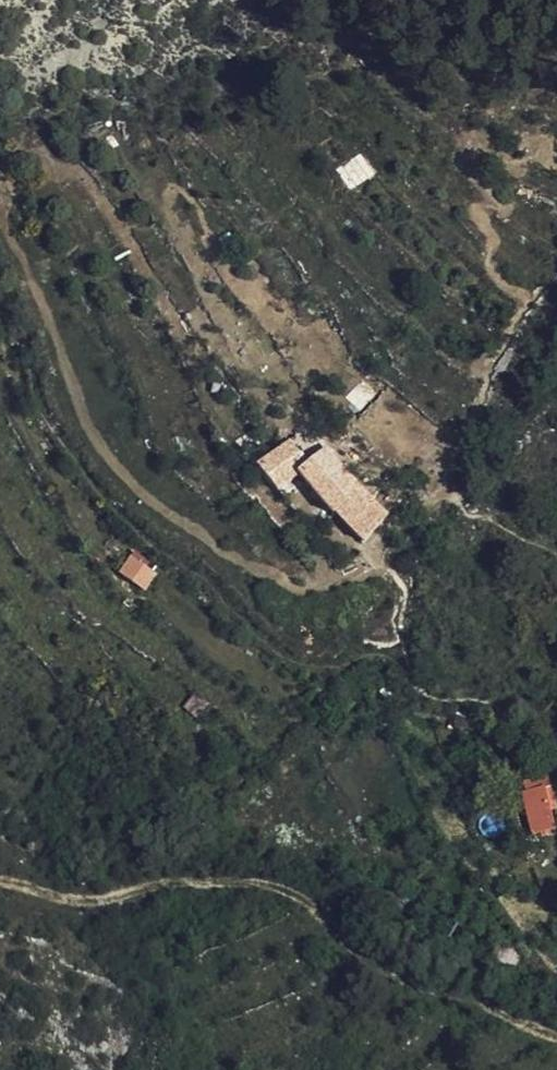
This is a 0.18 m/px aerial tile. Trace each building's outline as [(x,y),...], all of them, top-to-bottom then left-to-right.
[(350,190),(375,172),(361,151),(335,168),(350,190)] [(255,465),(275,493),(296,478),(309,468),(289,442),(255,465)] [(329,452),(309,468),(296,478),(313,498),(346,473),(329,452)] [(334,516),(362,494),(346,473),(313,498),(330,519),(334,516)] [(345,530),(372,508),(362,494),(334,516),(345,530)] [(357,545),(381,520),(372,508),(345,530),(357,545)] [(134,592),(147,576),(120,555),(106,570),(134,592)] [(440,742),(466,779),(486,767),(474,748),(480,745),(468,725),(440,742)] [(520,788),(547,782),(545,771),(517,777),(520,788)] [(556,828),(556,822),(546,784),(519,792),(531,836),(556,828)]
